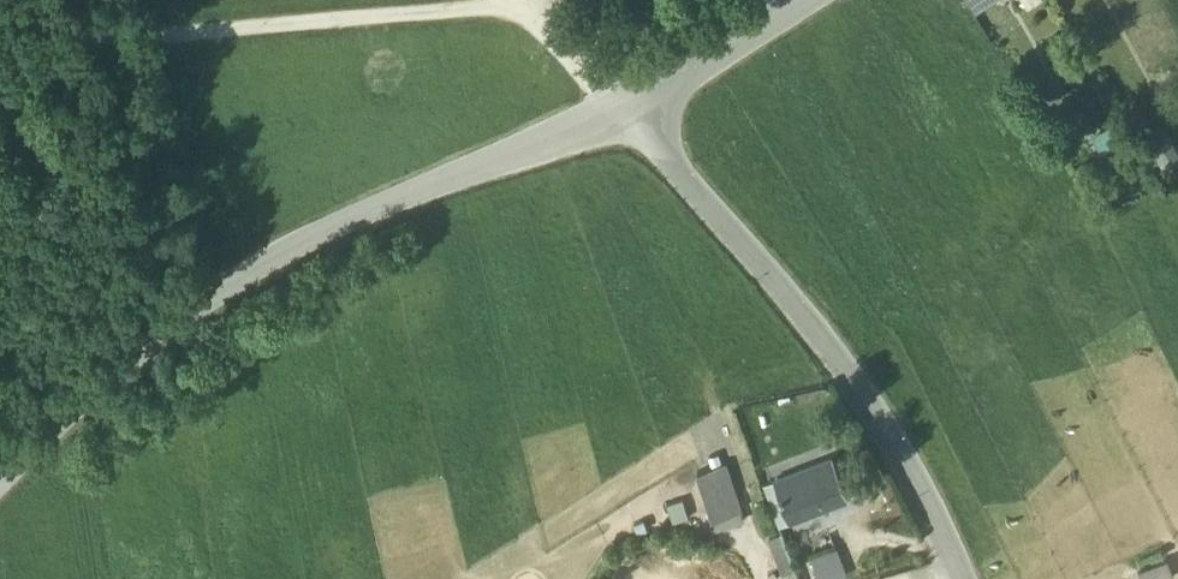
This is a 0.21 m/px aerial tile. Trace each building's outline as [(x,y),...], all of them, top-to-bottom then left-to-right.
[(990,0),(968,0),(974,10),(990,0)] [(726,461),(695,472),(715,530),(746,519),(726,461)] [(847,501),(833,461),(774,482),(790,522),(847,501)] [(766,537),(782,578),(799,578),(781,532),(766,537)] [(806,560),(814,578),(846,578),(847,578),(835,549),(806,560)] [(1139,578),(1175,578),(1168,560),(1136,572),(1139,578)]
